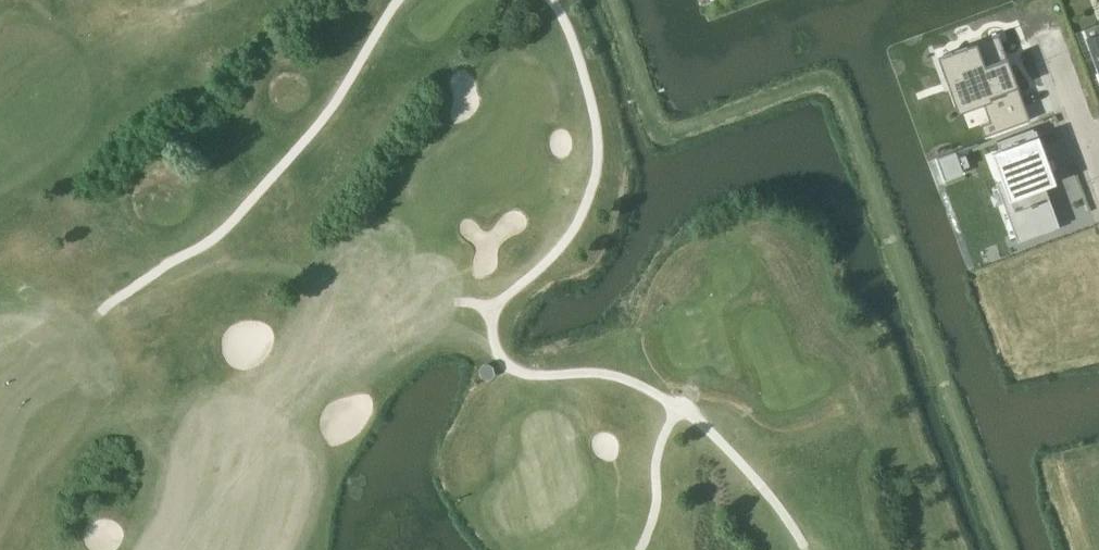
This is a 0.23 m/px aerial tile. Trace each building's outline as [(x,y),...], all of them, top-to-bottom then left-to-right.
[(1087,36),(1098,69),(1098,32),(1087,36)] [(945,56),(939,58),(947,80),(949,79),(959,106),(972,102),(989,96),(996,118),(980,124),(985,135),(1006,127),(1006,126),(1002,127),(997,116),(1024,106),(1010,66),(1005,68),(1002,60),(1008,58),(999,33),(943,53),(945,56)] [(1001,152),(995,155),(1004,179),(996,182),(997,185),(1013,179),(1022,206),(1016,208),(1017,210),(1013,211),(1022,234),(1011,238),(1011,240),(1054,224),(1056,229),(1057,228),(1039,179),(1050,175),(1046,162),(1048,162),(1045,153),(1043,154),(1041,149),(1033,127),(997,140),(1001,152)] [(970,165),(966,154),(952,159),(956,170),(970,165)]
